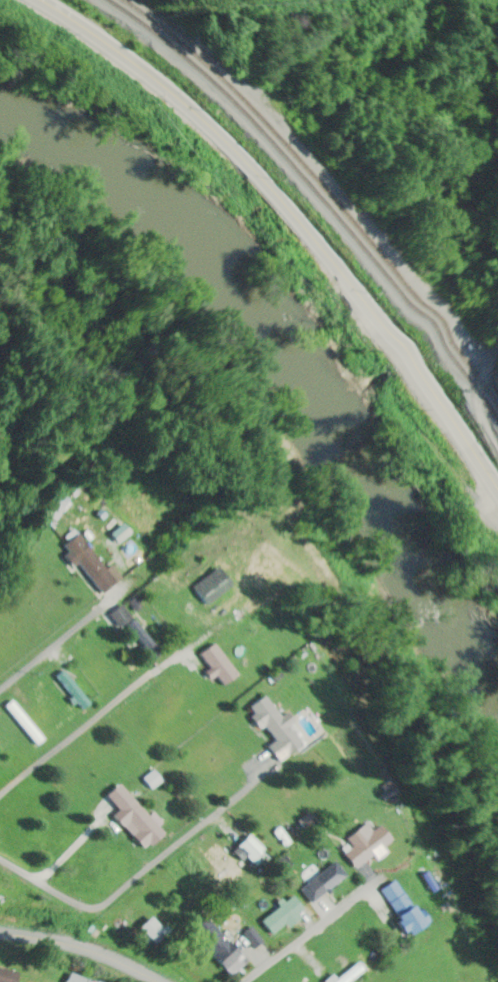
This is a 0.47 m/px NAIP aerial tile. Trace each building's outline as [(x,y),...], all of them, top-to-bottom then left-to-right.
[(64,501),(56,497),(44,517),(52,522),(64,501)] [(60,545),(75,532),(113,580),(98,592),(60,545)] [(228,587),(213,569),(188,589),(203,608),(228,587)] [(107,619),(116,628),(127,618),(118,608),(107,619)] [(125,626),(148,662),(158,656),(134,620),(125,626)] [(234,676),(211,644),(195,656),(219,687),(234,676)] [(77,711),(85,705),(61,672),(53,678),(77,711)] [(268,745),(264,748),(275,763),(297,747),(261,696),(243,709),(268,745)] [(41,740),(9,701),(2,707),(33,746),(41,740)] [(119,829),(124,824),(133,833),(128,838),(142,852),(161,834),(114,785),(102,797),(116,812),(109,818),(119,829)] [(334,849),(354,870),(387,839),(375,826),(369,832),(361,824),(334,849)] [(305,883),(315,898),(343,878),(332,863),(305,883)] [(375,891),(403,936),(418,927),(390,882),(375,891)] [(302,913),(290,896),(257,919),(269,936),(302,913)] [(238,955),(212,929),(196,944),(223,971),(238,955)] [(353,963),(331,981),(347,981),(360,971),(353,963)] [(0,969),(0,981),(14,981),(16,976),(0,969)]
